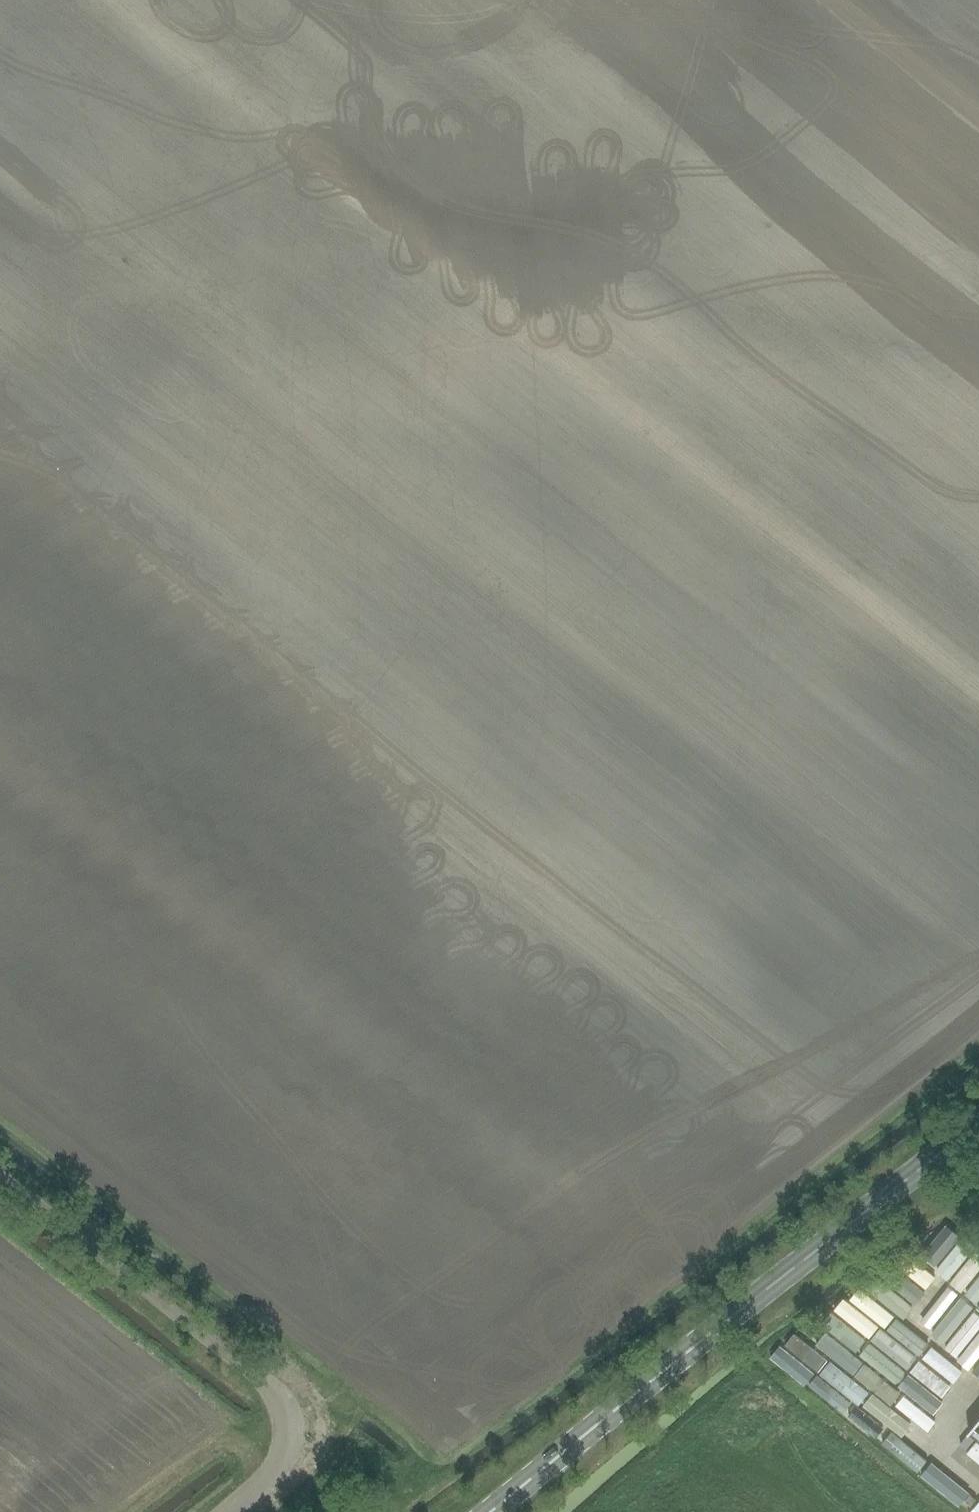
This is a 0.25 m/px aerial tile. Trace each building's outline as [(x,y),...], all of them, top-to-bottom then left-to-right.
[(953,1345),(944,1359),(978,1380),(978,1277),(952,1260),(906,1336),(895,1330),(886,1345),(928,1371),(946,1341),(953,1345)] [(884,1344),(862,1371),(900,1403),(923,1377),(884,1344)] [(947,1383),(927,1383),(927,1429),(946,1429),(945,1404),(963,1404),(963,1377),(947,1377),(947,1383)] [(905,1432),(910,1435),(920,1421),(877,1390),(855,1419),(894,1447),(905,1432)] [(897,1449),(930,1478),(941,1467),(907,1437),(897,1449)]
